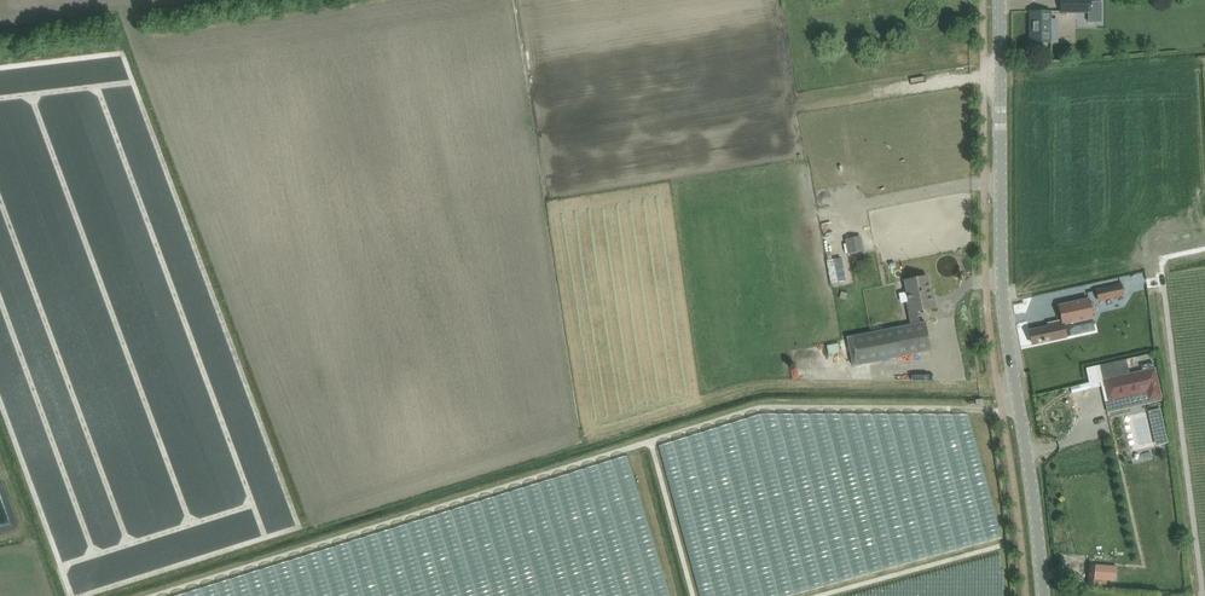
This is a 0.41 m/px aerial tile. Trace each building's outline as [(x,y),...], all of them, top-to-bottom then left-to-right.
[(1060,11),(1088,12),(1088,22),(1102,22),(1102,2),(1092,2),(1092,0),(1060,0),(1060,11)] [(1030,11),(1031,43),(1052,43),(1052,11),(1043,11),(1030,11)] [(1118,228),(1129,226),(1128,219),(1117,220),(1118,228)] [(1125,232),(1111,240),(1118,252),(1131,244),(1125,232)] [(846,239),(849,253),(864,250),(861,236),(846,239)] [(841,257),(827,260),(831,283),(845,280),(841,257)] [(911,325),(847,337),(853,365),(919,353),(931,350),(926,322),(920,323),(918,311),(934,308),(927,276),(915,278),(905,280),(909,301),(906,302),(911,325)] [(1096,289),(1099,301),(1123,295),(1121,283),(1096,289)] [(1063,324),(1030,331),(1033,344),(1045,341),(1076,335),(1076,334),(1073,322),(1085,319),(1093,318),(1089,299),(1071,303),(1059,305),(1063,324)] [(1123,327),(1133,326),(1132,315),(1122,316),(1123,327)] [(1130,373),(1126,359),(1086,368),(1090,383),(1103,380),(1110,406),(1125,403),(1122,396),(1147,391),(1149,399),(1161,396),(1153,363),(1142,366),(1143,370),(1130,373)]
